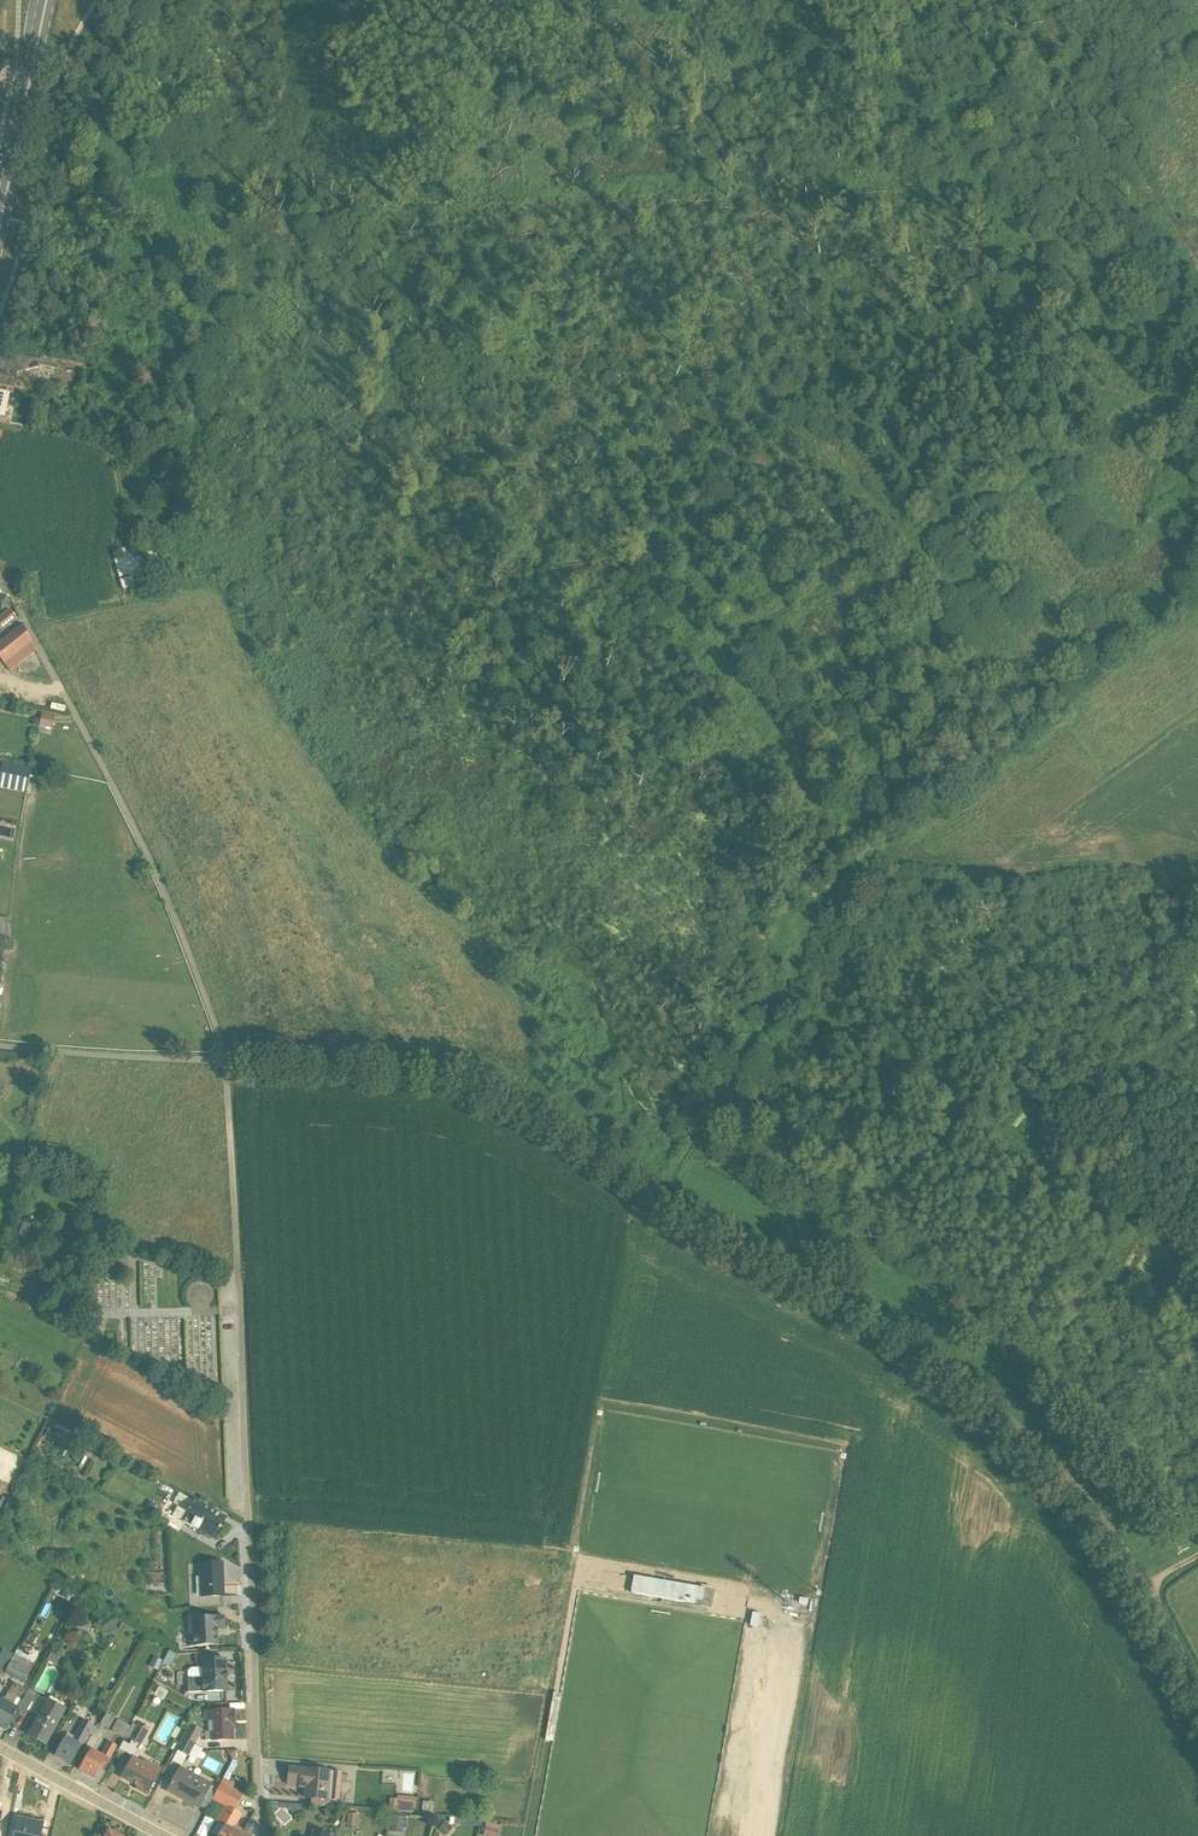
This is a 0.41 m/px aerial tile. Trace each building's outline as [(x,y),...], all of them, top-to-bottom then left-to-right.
[(15,375),(37,370),(39,361),(1,355),(0,358),(0,395),(7,397),(8,391),(12,392),(15,375)] [(74,391),(78,367),(69,365),(64,390),(74,391)] [(34,428),(36,417),(30,416),(27,427),(34,428)] [(122,552),(114,562),(121,591),(163,581),(153,542),(121,549),(122,552)] [(0,601),(1,610),(8,608),(8,607),(12,606),(8,600),(3,598),(0,601)] [(17,620),(8,609),(0,616),(0,630),(2,632),(17,620)] [(22,625),(0,642),(0,660),(9,672),(35,651),(22,625)] [(31,769),(2,763),(0,774),(0,789),(25,794),(31,769)] [(23,1222),(18,1237),(25,1239),(31,1224),(23,1222)] [(218,1388),(208,1388),(208,1403),(218,1402),(218,1388)] [(193,1503),(178,1495),(173,1505),(177,1507),(171,1518),(212,1540),(213,1541),(218,1532),(219,1532),(220,1530),(219,1529),(225,1520),(193,1502),(193,1503)] [(169,1502),(164,1511),(172,1516),(177,1507),(169,1502)] [(198,1566),(199,1599),(222,1598),(221,1564),(198,1566)] [(632,1579),(629,1596),(648,1599),(686,1606),(686,1608),(698,1610),(699,1608),(710,1610),(713,1593),(710,1593),(710,1589),(699,1587),(698,1591),(632,1579)] [(750,1615),(748,1628),(756,1629),(759,1616),(750,1615)] [(187,1620),(188,1648),(217,1647),(216,1629),(223,1629),(223,1618),(187,1620)] [(30,1634),(26,1642),(32,1645),(37,1638),(30,1634)] [(26,1661),(28,1658),(16,1651),(4,1675),(22,1685),(33,1664),(26,1661)] [(176,1657),(168,1652),(161,1665),(170,1669),(176,1657)] [(50,1654),(46,1661),(55,1666),(59,1659),(50,1654)] [(162,1662),(153,1658),(148,1667),(157,1672),(162,1662)] [(187,1673),(187,1694),(225,1693),(224,1662),(200,1662),(200,1669),(190,1670),(187,1673)] [(13,1683),(3,1700),(1,1699),(0,1702),(0,1728),(4,1730),(5,1730),(7,1730),(22,1702),(16,1699),(22,1688),(13,1683)] [(158,1688),(153,1697),(162,1702),(167,1693),(158,1688)] [(36,1694),(28,1690),(17,1713),(23,1717),(26,1712),(38,1718),(28,1736),(44,1746),(64,1709),(46,1699),(45,1701),(38,1698),(37,1701),(34,1699),(36,1694)] [(90,1716),(88,1718),(73,1710),(71,1714),(82,1721),(72,1740),(65,1737),(54,1757),(70,1766),(80,1747),(82,1747),(89,1735),(92,1736),(100,1722),(90,1716)] [(205,1735),(205,1742),(231,1741),(231,1738),(233,1737),(232,1733),(231,1732),(231,1722),(233,1722),(232,1712),(205,1713),(205,1723),(207,1723),(208,1735),(205,1735)] [(114,1719),(106,1714),(99,1725),(108,1730),(114,1719)] [(129,1727),(117,1720),(110,1732),(123,1739),(129,1727)] [(125,1738),(129,1740),(128,1741),(130,1742),(128,1746),(122,1742),(118,1751),(132,1758),(133,1757),(134,1757),(137,1751),(135,1749),(137,1745),(140,1747),(148,1732),(147,1732),(149,1729),(139,1724),(137,1726),(136,1726),(136,1727),(131,1725),(125,1738)] [(202,1732),(190,1725),(182,1739),(194,1745),(202,1732)] [(176,1752),(171,1762),(180,1767),(185,1757),(187,1758),(188,1758),(196,1762),(202,1751),(194,1747),(194,1745),(182,1739),(175,1752),(176,1752)] [(79,1771),(93,1779),(98,1771),(102,1772),(108,1762),(116,1747),(108,1742),(100,1755),(90,1750),(79,1771)] [(135,1789),(146,1796),(161,1770),(144,1760),(142,1762),(133,1757),(121,1779),(136,1787),(135,1789)] [(211,1785),(180,1768),(167,1792),(198,1809),(198,1808),(205,1811),(216,1791),(209,1788),(211,1785)] [(342,1775),(288,1769),(287,1786),(298,1787),(297,1790),(303,1790),(302,1800),(310,1801),(310,1807),(336,1809),(337,1802),(340,1802),(342,1775)] [(243,1795),(232,1790),(234,1785),(223,1779),(211,1802),(211,1803),(223,1809),(215,1823),(216,1824),(211,1834),(214,1835),(241,1835),(244,1832),(235,1827),(241,1816),(233,1812),(243,1795)] [(390,1801),(389,1810),(395,1811),(395,1812),(410,1814),(410,1813),(411,1812),(411,1809),(415,1809),(416,1800),(396,1798),(396,1801),(390,1801)] [(432,1804),(422,1803),(421,1813),(431,1814),(432,1804)] [(269,1804),(272,1835),(274,1834),(273,1815),(278,1810),(288,1811),(293,1816),(298,1816),(302,1812),(302,1807),(269,1804)] [(357,1816),(347,1815),(346,1826),(356,1827),(357,1816)] [(393,1817),(390,1832),(401,1834),(402,1829),(405,1829),(407,1819),(393,1817)] [(27,1822),(17,1819),(16,1820),(13,1835),(40,1835),(43,1824),(32,1821),(31,1824),(27,1823),(27,1822)] [(481,1828),(481,1821),(453,1819),(452,1826),(481,1828)] [(482,1835),(483,1835),(489,1835),(490,1835),(492,1828),(497,1829),(498,1823),(486,1820),(482,1835)] [(444,1822),(437,1829),(445,1835),(452,1829),(444,1822)] [(252,1829),(248,1826),(241,1835),(252,1835),(252,1829)]
